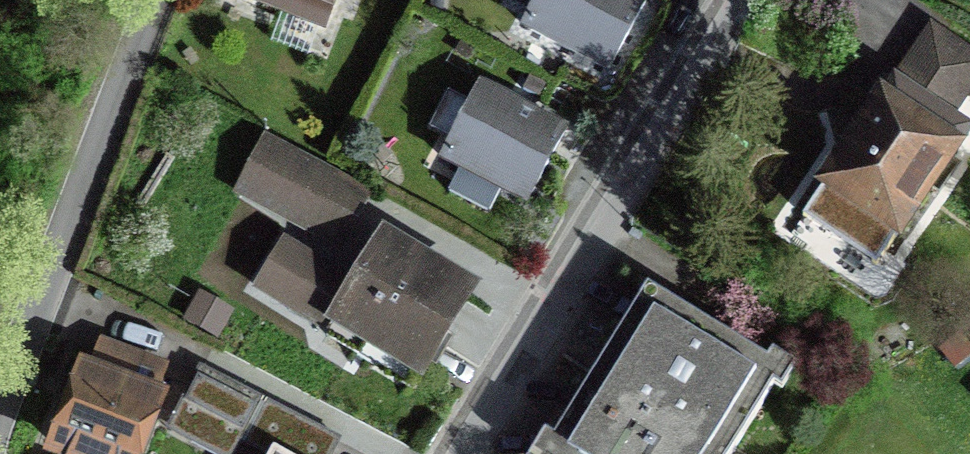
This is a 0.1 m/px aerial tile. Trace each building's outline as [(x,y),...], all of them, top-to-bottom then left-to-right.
[(317,19),(324,0),(267,0),(317,19)] [(526,27),(611,69),(645,0),(539,0),(526,27)] [(948,118),(969,86),(969,56),(932,31),(897,83),(948,118)] [(948,118),(897,83),(827,184),(896,231),(965,129),(948,118)] [(565,132),(480,90),(444,161),(529,204),(565,132)] [(364,195),(265,143),(253,167),(302,192),(289,217),(339,243),(364,195)] [(467,295),(384,243),(355,287),(285,243),(257,288),(318,327),(327,313),(338,320),(328,336),(408,387),(467,295)] [(648,288),(544,453),(730,453),(782,371),(648,288)] [(58,451),(65,453),(132,453),(161,379),(95,353),(58,451)] [(260,397),(202,368),(180,412),(238,441),(260,397)]
